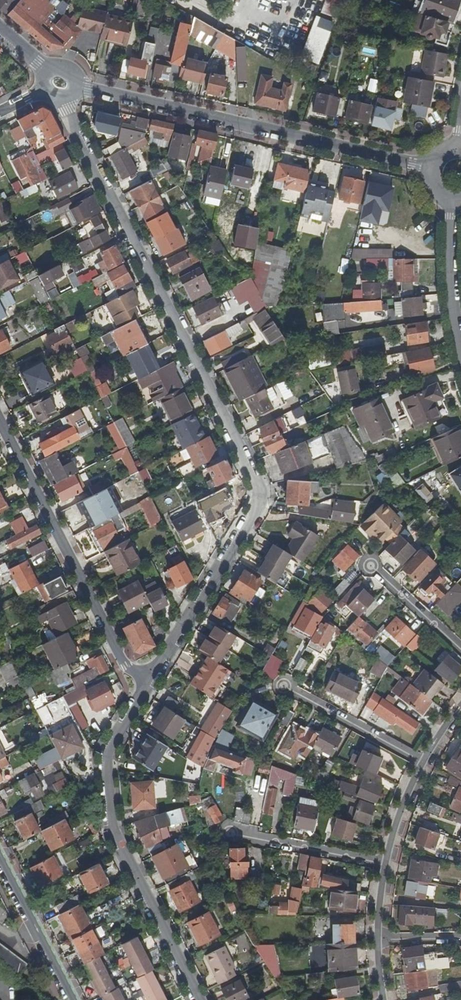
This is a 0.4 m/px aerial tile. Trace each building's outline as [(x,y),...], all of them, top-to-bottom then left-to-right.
[(13,0),(0,0),(0,9),(4,13),(14,1),(13,0)] [(27,31),(50,3),(51,0),(20,0),(8,15),(27,31)] [(39,42),(54,24),(48,19),(56,9),(64,0),(51,0),(50,3),(27,31),(39,42)] [(146,0),(137,0),(133,15),(142,17),(146,0)] [(345,9),(359,12),(362,0),(348,0),(345,9)] [(460,0),(428,0),(423,13),(450,21),(454,22),(460,0)] [(124,14),(106,10),(105,15),(122,19),(124,14)] [(182,10),(181,15),(191,24),(193,16),(182,10)] [(423,13),(414,10),(410,27),(417,29),(417,30),(422,31),(421,33),(424,36),(428,35),(429,33),(432,34),(430,40),(444,44),(450,21),(423,13)] [(39,42),(49,50),(51,50),(57,49),(62,49),(66,49),(68,49),(82,32),(76,26),(63,15),(55,25),(54,24),(39,42)] [(116,40),(115,42),(126,45),(132,21),(122,19),(105,15),(100,36),(116,40)] [(316,15),(300,56),(319,63),(335,22),(316,15)] [(189,34),(215,49),(222,33),(193,16),(191,24),(191,25),(189,34)] [(165,79),(177,82),(178,79),(179,76),(181,65),(183,58),(189,34),(191,25),(180,22),(171,62),(157,58),(153,76),(157,77),(165,79)] [(147,63),(151,63),(159,29),(150,27),(147,43),(144,43),(140,60),(129,57),(129,60),(123,59),(120,71),(144,76),(147,63)] [(215,49),(234,60),(232,39),(222,33),(215,49)] [(363,47),(362,53),(374,56),(376,51),(363,47)] [(242,48),(234,48),(237,81),(245,80),(242,48)] [(414,71),(413,77),(433,81),(434,81),(435,75),(448,77),(452,53),(427,49),(423,73),(414,71)] [(208,63),(183,58),(181,65),(179,76),(203,82),(208,63)] [(307,63),(304,72),(313,75),(316,66),(307,63)] [(209,75),(206,92),(211,93),(211,94),(221,96),(224,78),(209,75)] [(261,75),(254,103),(284,111),(291,84),(283,83),(281,91),(270,88),(272,78),(261,75)] [(179,76),(178,79),(202,84),(203,82),(179,76)] [(410,77),(405,101),(429,106),(433,81),(413,77),(410,77)] [(375,90),(377,80),(371,79),(369,89),(375,90)] [(320,93),(316,110),(337,115),(337,114),(341,98),(320,93)] [(380,96),(373,123),(391,127),(399,100),(380,96)] [(343,115),(347,99),(341,98),(337,114),(343,115)] [(351,100),(347,117),(368,122),(372,105),(351,100)] [(60,132),(49,111),(46,111),(44,109),(42,108),(17,121),(21,127),(23,132),(27,140),(32,138),(35,136),(31,128),(35,126),(36,128),(38,127),(45,140),(47,143),(50,149),(64,141),(60,132)] [(115,137),(117,129),(104,127),(106,119),(91,116),(89,133),(115,137)] [(148,119),(138,117),(137,123),(131,121),(130,126),(123,124),(119,138),(130,141),(129,146),(131,145),(145,138),(148,119)] [(169,141),(173,125),(152,120),(149,129),(164,132),(162,139),(169,141)] [(45,144),(47,143),(45,140),(38,127),(36,128),(35,126),(31,128),(35,136),(36,136),(39,142),(35,144),(38,149),(45,145),(45,144)] [(10,133),(15,144),(27,140),(23,132),(21,127),(10,133)] [(195,144),(196,144),(208,147),(207,154),(199,152),(196,161),(205,163),(206,157),(211,158),(217,135),(198,131),(195,144)] [(174,133),(171,143),(175,144),(173,153),(186,156),(191,137),(174,133)] [(40,154),(38,149),(35,144),(32,138),(27,140),(33,151),(35,156),(40,154)] [(134,151),(149,144),(145,138),(131,145),(134,151)] [(124,149),(121,142),(111,148),(114,154),(124,149)] [(196,144),(195,144),(192,143),(185,168),(188,169),(190,170),(196,144)] [(48,150),(45,145),(38,149),(40,154),(46,151),(48,150)] [(50,163),(56,174),(67,168),(72,165),(63,149),(54,154),(57,159),(50,163)] [(33,151),(21,157),(12,161),(22,180),(26,178),(31,187),(47,178),(39,162),(35,156),(33,151)] [(49,157),(46,151),(40,154),(35,156),(39,162),(49,157)] [(126,151),(112,158),(122,179),(136,171),(126,151)] [(10,157),(12,161),(21,157),(18,152),(10,157)] [(152,177),(166,169),(162,163),(148,170),(152,177)] [(272,188),(284,190),(284,188),(307,193),(312,170),(290,165),(278,163),(272,188)] [(234,164),(230,184),(248,188),(253,169),(234,164)] [(202,195),(220,199),(226,170),(209,166),(204,184),(202,195)] [(77,187),(67,168),(56,174),(47,178),(57,197),(77,187)] [(364,180),(344,176),(339,197),(359,201),(360,201),(364,180)] [(130,191),(138,207),(158,196),(149,181),(130,191)] [(311,181),(310,183),(303,215),(312,217),(313,212),(331,216),(337,191),(331,190),(332,186),(320,183),(311,181)] [(393,187),(369,181),(362,218),(375,221),(379,204),(389,207),(393,187)] [(18,195),(25,191),(21,183),(13,187),(18,195)] [(73,207),(81,222),(101,212),(93,196),(73,207)] [(162,204),(158,196),(138,207),(142,214),(151,209),(153,212),(156,211),(159,216),(165,213),(160,204),(162,204)] [(65,209),(62,202),(49,208),(53,216),(65,209)] [(9,219),(1,203),(0,203),(0,219),(2,223),(9,219)] [(81,222),(73,207),(66,211),(74,227),(81,223),(81,222)] [(166,214),(147,224),(163,255),(174,249),(172,246),(175,244),(169,234),(175,231),(166,214)] [(84,226),(94,247),(109,239),(98,216),(90,220),(92,222),(84,226)] [(287,280),(295,248),(259,240),(256,245),(250,283),(252,286),(267,308),(280,307),(280,306),(281,305),(282,305),(287,280)] [(99,263),(104,273),(123,263),(115,246),(101,253),(104,260),(99,263)] [(166,261),(173,274),(198,261),(192,248),(166,261)] [(354,249),(352,258),(379,259),(387,259),(387,249),(354,249)] [(19,264),(29,259),(26,251),(15,256),(19,264)] [(10,259),(8,254),(0,257),(0,263),(10,259)] [(413,273),(413,259),(387,259),(379,259),(379,266),(386,266),(385,276),(394,276),(394,281),(401,281),(411,281),(416,281),(416,273),(413,273)] [(9,260),(0,265),(0,288),(18,279),(9,260)] [(81,260),(71,264),(75,272),(84,268),(81,260)] [(114,287),(119,296),(131,290),(136,287),(124,265),(107,273),(110,279),(114,287)] [(58,266),(38,276),(39,277),(43,286),(63,275),(58,266)] [(181,277),(179,275),(178,275),(185,289),(189,287),(194,297),(190,299),(191,300),(210,290),(199,268),(181,277)] [(22,278),(24,283),(38,276),(36,271),(22,278)] [(78,279),(81,285),(87,282),(92,279),(89,273),(78,279)] [(105,279),(102,274),(92,279),(87,282),(90,287),(105,279)] [(229,282),(232,287),(244,281),(241,276),(229,282)] [(41,305),(50,300),(43,286),(39,277),(29,282),(41,305)] [(114,287),(110,279),(105,281),(110,289),(114,287)] [(233,294),(246,319),(266,309),(246,280),(244,281),(232,287),(230,288),(233,294)] [(364,284),(364,297),(381,297),(380,282),(374,282),(375,283),(364,284)] [(398,287),(398,297),(413,296),(412,286),(400,287),(398,287)] [(233,294),(230,288),(224,291),(226,296),(233,294)] [(139,304),(131,290),(119,296),(103,304),(116,329),(136,318),(138,317),(133,307),(136,305),(139,304)] [(9,291),(0,296),(0,320),(7,316),(3,309),(15,303),(9,291)] [(222,315),(213,297),(193,307),(202,325),(222,315)] [(322,303),(323,319),(345,316),(345,313),(388,309),(388,304),(383,304),(382,298),(342,302),(322,303)] [(404,315),(404,317),(423,316),(423,310),(427,310),(427,306),(425,306),(425,304),(423,304),(422,298),(403,299),(403,302),(396,303),(397,315),(404,315)] [(136,305),(133,307),(138,317),(142,315),(136,305)] [(253,319),(271,346),(282,340),(284,339),(265,311),(253,319)] [(149,343),(136,318),(116,329),(112,330),(125,355),(126,355),(144,346),(149,343)] [(338,319),(325,320),(325,332),(339,331),(338,319)] [(243,331),(239,323),(224,330),(225,331),(206,340),(213,354),(232,345),(229,338),(243,331)] [(406,325),(408,344),(428,342),(426,323),(406,325)] [(61,348),(72,342),(68,334),(63,325),(54,330),(56,332),(47,337),(56,354),(62,350),(61,348)] [(77,329),(68,334),(72,342),(76,349),(85,345),(77,329)] [(0,331),(0,354),(11,349),(1,330),(0,331)] [(105,345),(114,342),(110,333),(102,335),(105,345)] [(354,352),(356,361),(380,356),(388,354),(386,344),(362,349),(362,350),(354,352)] [(152,361),(144,346),(126,355),(136,372),(145,368),(144,366),(152,361)] [(410,367),(411,370),(434,365),(431,348),(407,352),(409,359),(410,364),(407,364),(407,368),(410,367)] [(394,361),(409,359),(407,352),(407,351),(391,354),(392,361),(394,361)] [(221,364),(225,369),(246,358),(243,353),(221,364)] [(388,354),(380,356),(382,371),(395,369),(394,361),(392,361),(391,354),(388,354)] [(85,356),(81,359),(81,360),(89,374),(93,372),(85,356)] [(266,387),(250,356),(246,358),(225,369),(241,401),(245,398),(266,387)] [(69,366),(77,380),(89,374),(81,360),(69,366)] [(153,393),(157,401),(160,399),(181,388),(182,388),(173,369),(175,368),(172,362),(147,375),(156,392),(153,393)] [(22,373),(24,377),(43,367),(41,363),(22,373)] [(52,384),(43,367),(24,377),(33,394),(52,384)] [(357,368),(339,372),(343,397),(362,393),(357,368)] [(33,394),(24,377),(20,378),(29,396),(33,394)] [(287,403),(276,382),(266,387),(245,398),(255,416),(273,406),(275,409),(287,403)] [(433,384),(402,399),(415,426),(437,416),(430,400),(438,396),(433,384)] [(160,399),(173,423),(194,413),(181,388),(160,399)] [(48,395),(57,413),(66,408),(56,391),(48,395)] [(337,399),(338,403),(362,396),(362,393),(343,397),(337,399)] [(57,413),(48,395),(29,405),(35,417),(36,416),(40,422),(57,413)] [(112,404),(107,395),(101,399),(106,407),(112,404)] [(394,431),(380,398),(355,409),(362,428),(363,428),(366,427),(370,436),(372,440),(394,431)] [(35,417),(29,405),(26,406),(33,418),(35,417)] [(79,438),(80,440),(94,433),(91,427),(89,428),(79,410),(65,417),(72,431),(75,429),(79,438)] [(173,423),(177,435),(184,450),(186,448),(208,437),(194,413),(173,423)] [(290,430),(283,415),(273,420),(273,421),(260,427),(263,433),(260,434),(264,442),(281,434),(290,430)] [(108,426),(120,450),(126,447),(114,423),(108,426)] [(343,426),(367,461),(370,460),(349,429),(346,425),(343,426)] [(367,461),(343,426),(291,446),(275,453),(283,473),(331,454),(337,468),(366,461),(367,461)] [(362,428),(358,429),(363,439),(370,436),(366,427),(363,428),(362,428)] [(435,437),(446,464),(460,456),(460,434),(458,427),(435,437)] [(46,455),(79,438),(75,429),(72,431),(69,432),(68,430),(61,433),(58,428),(47,433),(50,439),(40,444),(46,455)] [(287,445),(281,434),(264,442),(270,454),(275,453),(291,446),(290,444),(287,445)] [(217,456),(208,437),(186,448),(196,467),(217,456)] [(122,454),(128,451),(126,448),(126,447),(120,450),(113,454),(116,459),(123,456),(122,454)] [(123,456),(133,475),(138,472),(139,472),(128,451),(122,454),(123,456)] [(41,461),(53,485),(54,485),(74,475),(78,473),(73,462),(62,468),(55,453),(41,461)] [(213,479),(207,481),(211,488),(234,476),(225,459),(207,468),(213,479)] [(388,461),(381,467),(397,489),(398,489),(405,485),(408,484),(400,473),(398,475),(388,461)] [(152,480),(146,468),(139,472),(145,484),(152,480)] [(451,475),(460,492),(460,468),(451,475)] [(381,477),(377,472),(372,474),(376,480),(381,477)] [(82,491),(78,483),(74,475),(54,485),(63,502),(82,491)] [(8,478),(8,495),(17,495),(17,477),(8,478)] [(90,487),(93,493),(107,486),(103,480),(90,487)] [(319,484),(289,480),(286,503),(308,505),(308,504),(309,494),(318,495),(319,484)] [(386,486),(370,503),(375,508),(391,491),(386,486)] [(423,486),(418,490),(428,503),(433,499),(423,486)] [(106,488),(83,500),(95,525),(119,513),(106,488)] [(199,507),(212,501),(209,495),(197,501),(199,507)] [(141,502),(153,526),(163,521),(150,497),(146,499),(141,502)] [(385,502),(362,525),(370,535),(374,532),(381,541),(387,536),(393,543),(402,532),(406,528),(401,522),(403,519),(385,502)] [(301,508),(300,515),(358,525),(365,518),(362,518),(364,507),(335,503),(334,512),(301,508)] [(182,542),(210,527),(200,508),(172,523),(182,542)] [(98,539),(104,551),(106,550),(122,542),(117,531),(126,527),(119,513),(95,525),(88,529),(94,540),(98,539)] [(17,525),(20,533),(32,527),(28,519),(17,525)] [(288,536),(294,539),(296,541),(288,553),(292,556),(303,562),(319,537),(296,522),(288,536)] [(32,527),(20,533),(6,540),(11,548),(40,532),(36,524),(32,527)] [(387,549),(401,564),(418,547),(402,532),(393,543),(387,549)] [(104,551),(98,539),(94,540),(101,553),(104,551)] [(296,541),(294,539),(286,552),(288,553),(296,541)] [(45,541),(29,549),(33,557),(49,549),(45,541)] [(106,550),(119,575),(132,568),(137,565),(124,541),(122,542),(106,550)] [(275,583),(292,556),(288,553),(286,552),(273,544),(264,558),(266,559),(257,572),(275,583)] [(177,562),(184,559),(176,545),(160,553),(164,561),(174,556),(177,562)] [(358,557),(348,547),(336,559),(347,569),(358,557)] [(428,558),(422,552),(405,569),(416,580),(427,568),(428,568),(423,563),(428,558)] [(14,588),(18,596),(22,593),(22,592),(38,584),(26,560),(10,569),(18,586),(14,588)] [(192,579),(184,562),(168,570),(176,587),(192,579)] [(294,574),(310,584),(314,577),(297,568),(294,574)] [(244,570),(230,594),(245,603),(247,599),(250,601),(262,581),(244,570)] [(444,581),(435,573),(423,586),(431,593),(432,594),(436,590),(442,596),(450,588),(448,586),(446,588),(444,587),(449,581),(446,578),(444,581)] [(44,585),(43,583),(36,586),(44,602),(68,591),(60,576),(44,585)] [(331,590),(339,597),(352,584),(344,577),(331,590)] [(361,616),(377,599),(373,595),(368,591),(371,588),(363,580),(340,604),(344,607),(348,604),(361,616)] [(129,611),(149,601),(146,595),(139,581),(119,591),(129,611)] [(460,601),(460,589),(456,584),(438,604),(448,615),(460,601)] [(159,588),(146,595),(149,601),(152,607),(154,611),(167,604),(159,588)] [(273,595),(286,599),(288,594),(275,589),(273,595)] [(57,599),(60,605),(65,603),(77,597),(73,590),(71,592),(57,599)] [(315,606),(321,612),(334,600),(327,593),(323,597),(321,594),(313,602),(316,605),(315,606)] [(223,598),(213,613),(230,623),(240,608),(237,607),(240,604),(232,599),(231,600),(227,597),(225,600),(223,598)] [(290,601),(283,613),(287,616),(294,604),(290,601)] [(293,621),(315,634),(324,617),(304,601),(293,621)] [(75,622),(65,603),(60,605),(39,616),(42,623),(49,619),(51,623),(54,622),(59,631),(75,622)] [(155,633),(159,640),(165,633),(154,611),(152,607),(147,609),(155,626),(152,627),(155,633)] [(348,632),(354,638),(358,634),(368,622),(362,617),(348,632)] [(398,617),(387,628),(405,644),(415,633),(398,617)] [(157,643),(152,635),(150,636),(146,629),(148,628),(146,625),(145,626),(141,619),(124,628),(135,651),(141,652),(156,644),(157,643)] [(368,622),(358,634),(368,643),(378,632),(368,622)] [(219,663),(236,636),(216,623),(207,638),(206,637),(198,650),(208,656),(219,663)] [(336,629),(326,624),(316,642),(326,648),(336,629)] [(42,630),(48,642),(52,640),(46,628),(42,630)] [(6,632),(0,635),(0,638),(4,646),(11,643),(6,632)] [(78,658),(66,633),(52,640),(48,642),(43,645),(56,669),(67,663),(78,658)] [(407,647),(415,653),(426,642),(418,635),(407,647)] [(267,646),(263,652),(270,656),(274,650),(267,646)] [(382,661),(388,655),(380,648),(374,656),(377,658),(382,661)] [(453,650),(436,668),(451,681),(460,670),(460,657),(453,650)] [(394,661),(388,655),(382,661),(389,667),(394,661)] [(72,680),(77,689),(93,681),(110,672),(101,656),(97,658),(96,656),(87,660),(91,669),(72,680)] [(211,696),(228,669),(219,663),(208,656),(191,684),(207,694),(211,696)] [(303,672),(308,661),(300,657),(295,668),(303,672)] [(382,661),(377,658),(370,671),(383,677),(389,667),(382,661)] [(268,665),(274,670),(278,663),(271,659),(268,665)] [(13,691),(24,685),(11,661),(0,667),(13,691)] [(71,671),(67,663),(56,669),(45,674),(48,680),(53,678),(57,685),(69,679),(66,673),(71,671)] [(276,679),(281,674),(274,670),(268,665),(263,673),(274,681),(276,679)] [(336,671),(326,688),(355,703),(363,689),(355,685),(357,682),(336,671)] [(429,673),(416,688),(431,700),(436,694),(439,696),(446,687),(429,673)] [(96,686),(93,681),(77,689),(64,696),(69,705),(89,695),(87,691),(96,686)] [(105,681),(96,686),(87,691),(89,695),(96,708),(114,698),(105,681)] [(35,698),(28,683),(24,685),(31,700),(35,698)] [(422,714),(433,701),(431,700),(416,688),(412,685),(402,698),(422,714)] [(374,692),(367,707),(387,720),(389,717),(393,719),(414,733),(419,724),(395,709),(396,707),(392,703),(374,692)] [(220,704),(221,703),(211,696),(207,694),(204,700),(213,705),(214,703),(219,706),(204,730),(215,737),(232,710),(227,707),(227,708),(220,704)] [(57,699),(59,701),(63,710),(69,707),(64,696),(57,699)] [(168,696),(163,705),(165,706),(173,711),(179,703),(168,696)] [(253,702),(241,727),(266,739),(278,714),(253,702)] [(79,703),(71,706),(80,730),(88,727),(79,703)] [(173,738),(185,719),(173,711),(165,706),(153,725),(173,738)] [(296,712),(289,709),(283,722),(289,726),(296,712)] [(192,734),(197,726),(193,723),(188,732),(192,734)] [(66,728),(50,735),(58,751),(61,757),(76,749),(77,751),(85,747),(73,727),(67,730),(66,728)] [(307,736),(308,734),(295,728),(293,731),(307,736)] [(344,738),(323,729),(319,737),(314,749),(324,754),(326,752),(335,756),(344,738)] [(202,731),(187,758),(199,766),(214,738),(202,731)] [(307,736),(293,731),(282,752),(298,760),(302,753),(310,757),(314,749),(319,737),(309,731),(308,734),(307,736)] [(153,770),(167,746),(148,734),(133,758),(153,770)] [(215,746),(231,752),(234,743),(232,742),(234,737),(222,734),(217,742),(215,746)] [(219,759),(220,756),(239,762),(238,765),(237,769),(253,774),(257,761),(231,752),(215,746),(212,750),(206,765),(216,769),(219,759)] [(449,768),(460,776),(460,750),(449,768)] [(46,757),(50,764),(53,763),(62,758),(61,757),(58,751),(46,757)] [(356,755),(351,765),(376,775),(383,759),(365,752),(362,758),(356,755)] [(220,756),(219,759),(238,765),(239,762),(220,756)] [(276,762),(266,757),(262,763),(272,767),(276,762)] [(337,765),(329,762),(325,772),(323,771),(318,783),(327,786),(337,765)] [(56,769),(53,763),(50,764),(20,780),(27,793),(33,790),(37,797),(45,792),(39,781),(46,778),(44,775),(56,769)] [(266,773),(261,808),(266,809),(276,768),(272,767),(262,763),(261,763),(260,772),(266,773)] [(48,787),(52,794),(72,784),(71,782),(68,783),(66,779),(62,772),(55,776),(58,782),(48,787)] [(284,776),(276,774),(267,813),(275,815),(282,785),(284,776)] [(451,775),(447,781),(460,789),(460,781),(451,775)] [(364,791),(368,781),(361,779),(357,789),(355,796),(361,798),(364,791)] [(364,791),(379,796),(382,786),(368,781),(364,791)] [(155,807),(153,782),(132,784),(134,797),(136,797),(137,808),(155,807)] [(355,796),(357,789),(346,784),(343,792),(355,796)] [(0,791),(0,816),(7,812),(0,799),(13,793),(9,786),(0,791)] [(452,808),(460,812),(460,789),(452,808)] [(364,791),(361,798),(369,801),(376,804),(379,796),(364,791)] [(370,804),(369,801),(361,798),(355,796),(343,792),(341,797),(359,804),(360,801),(370,804)] [(45,807),(42,800),(12,815),(24,839),(40,831),(32,814),(45,807)] [(370,804),(360,801),(359,804),(354,820),(369,825),(375,806),(370,804)] [(445,807),(433,802),(429,810),(441,814),(445,807)] [(212,808),(218,823),(228,819),(222,804),(212,808)] [(321,810),(302,805),(296,827),(316,832),(320,814),(321,810)] [(238,822),(240,823),(251,826),(254,811),(255,810),(239,806),(235,821),(238,822)] [(82,810),(94,834),(99,832),(87,807),(82,810)] [(180,807),(135,822),(140,834),(138,835),(139,837),(141,836),(147,847),(152,856),(163,851),(160,841),(162,840),(158,828),(165,826),(184,820),(180,807)] [(453,812),(450,820),(460,824),(460,815),(453,812)] [(75,838),(65,819),(42,830),(52,850),(75,838)] [(357,824),(338,819),(334,835),(334,836),(353,841),(357,824)] [(261,833),(269,835),(272,821),(264,820),(261,833)] [(428,820),(425,827),(437,831),(440,824),(428,820)] [(158,828),(162,840),(169,837),(165,826),(158,828)] [(425,827),(419,843),(438,850),(443,833),(437,831),(425,827)] [(89,846),(85,839),(72,846),(75,852),(89,846)] [(153,856),(167,884),(168,884),(186,874),(198,868),(184,840),(153,856)] [(232,850),(233,878),(250,878),(249,857),(245,858),(244,849),(232,850)] [(62,873),(53,855),(30,867),(39,885),(62,873)] [(310,857),(303,855),(301,867),(308,868),(309,859),(310,857)] [(313,860),(309,859),(308,868),(304,887),(321,889),(322,881),(320,881),(324,860),(313,858),(313,860)] [(414,860),(411,879),(431,883),(433,875),(438,876),(440,865),(414,860)] [(107,883),(98,863),(79,873),(89,892),(107,883)] [(110,880),(117,878),(113,867),(106,869),(110,880)] [(199,901),(186,874),(168,884),(171,891),(170,891),(180,910),(199,901)] [(361,892),(362,885),(349,883),(350,878),(326,876),(323,889),(335,890),(358,892),(361,892)] [(429,893),(431,884),(411,880),(408,895),(419,897),(420,892),(429,893)] [(280,896),(281,885),(273,884),(272,895),(280,896)] [(304,889),(294,888),(292,900),(299,901),(298,904),(301,905),(304,889)] [(335,890),(333,909),(356,911),(358,892),(335,890)] [(56,906),(60,914),(80,904),(82,903),(78,894),(56,906)] [(92,928),(80,904),(60,914),(72,938),(91,929),(92,928)] [(436,924),(437,908),(406,905),(404,924),(415,925),(415,922),(436,924)] [(298,916),(300,908),(272,906),(270,915),(298,916)] [(219,935),(208,913),(188,923),(200,945),(219,935)] [(72,938),(60,914),(57,915),(69,940),(72,938)] [(337,923),(337,942),(356,942),(357,942),(356,923),(337,923)] [(103,953),(91,929),(72,938),(80,953),(85,963),(98,956),(103,953)] [(142,946),(137,936),(122,944),(139,977),(151,970),(153,969),(149,960),(150,959),(143,945),(142,946)] [(357,969),(356,942),(337,942),(331,943),(332,971),(357,969)] [(0,945),(0,961),(22,977),(29,966),(0,945)] [(277,976),(282,971),(274,958),(274,945),(255,946),(277,976)] [(407,948),(409,971),(428,970),(437,969),(449,967),(449,958),(439,959),(439,953),(426,954),(426,946),(407,948)] [(214,976),(218,984),(235,975),(232,969),(235,968),(224,947),(205,956),(212,970),(213,969),(216,975),(214,976)] [(85,963),(80,953),(76,955),(81,965),(83,963),(85,963)] [(299,954),(291,956),(293,965),(301,964),(299,954)] [(116,988),(98,956),(85,963),(83,963),(88,973),(87,974),(94,987),(95,987),(100,996),(103,995),(116,988)] [(126,957),(116,961),(120,970),(129,966),(126,957)] [(428,970),(430,987),(439,986),(437,969),(428,970)] [(151,970),(139,977),(137,978),(148,999),(166,999),(163,993),(164,993),(158,979),(156,980),(151,970)] [(409,971),(408,972),(410,990),(430,988),(430,987),(428,970),(409,971)] [(307,973),(309,982),(327,981),(325,972),(307,973)] [(337,980),(339,996),(361,993),(358,976),(337,980)] [(240,981),(222,989),(227,999),(241,999),(248,996),(240,981)] [(442,993),(460,989),(460,981),(440,985),(442,993)] [(118,987),(116,988),(103,995),(106,999),(124,999),(118,987)]
